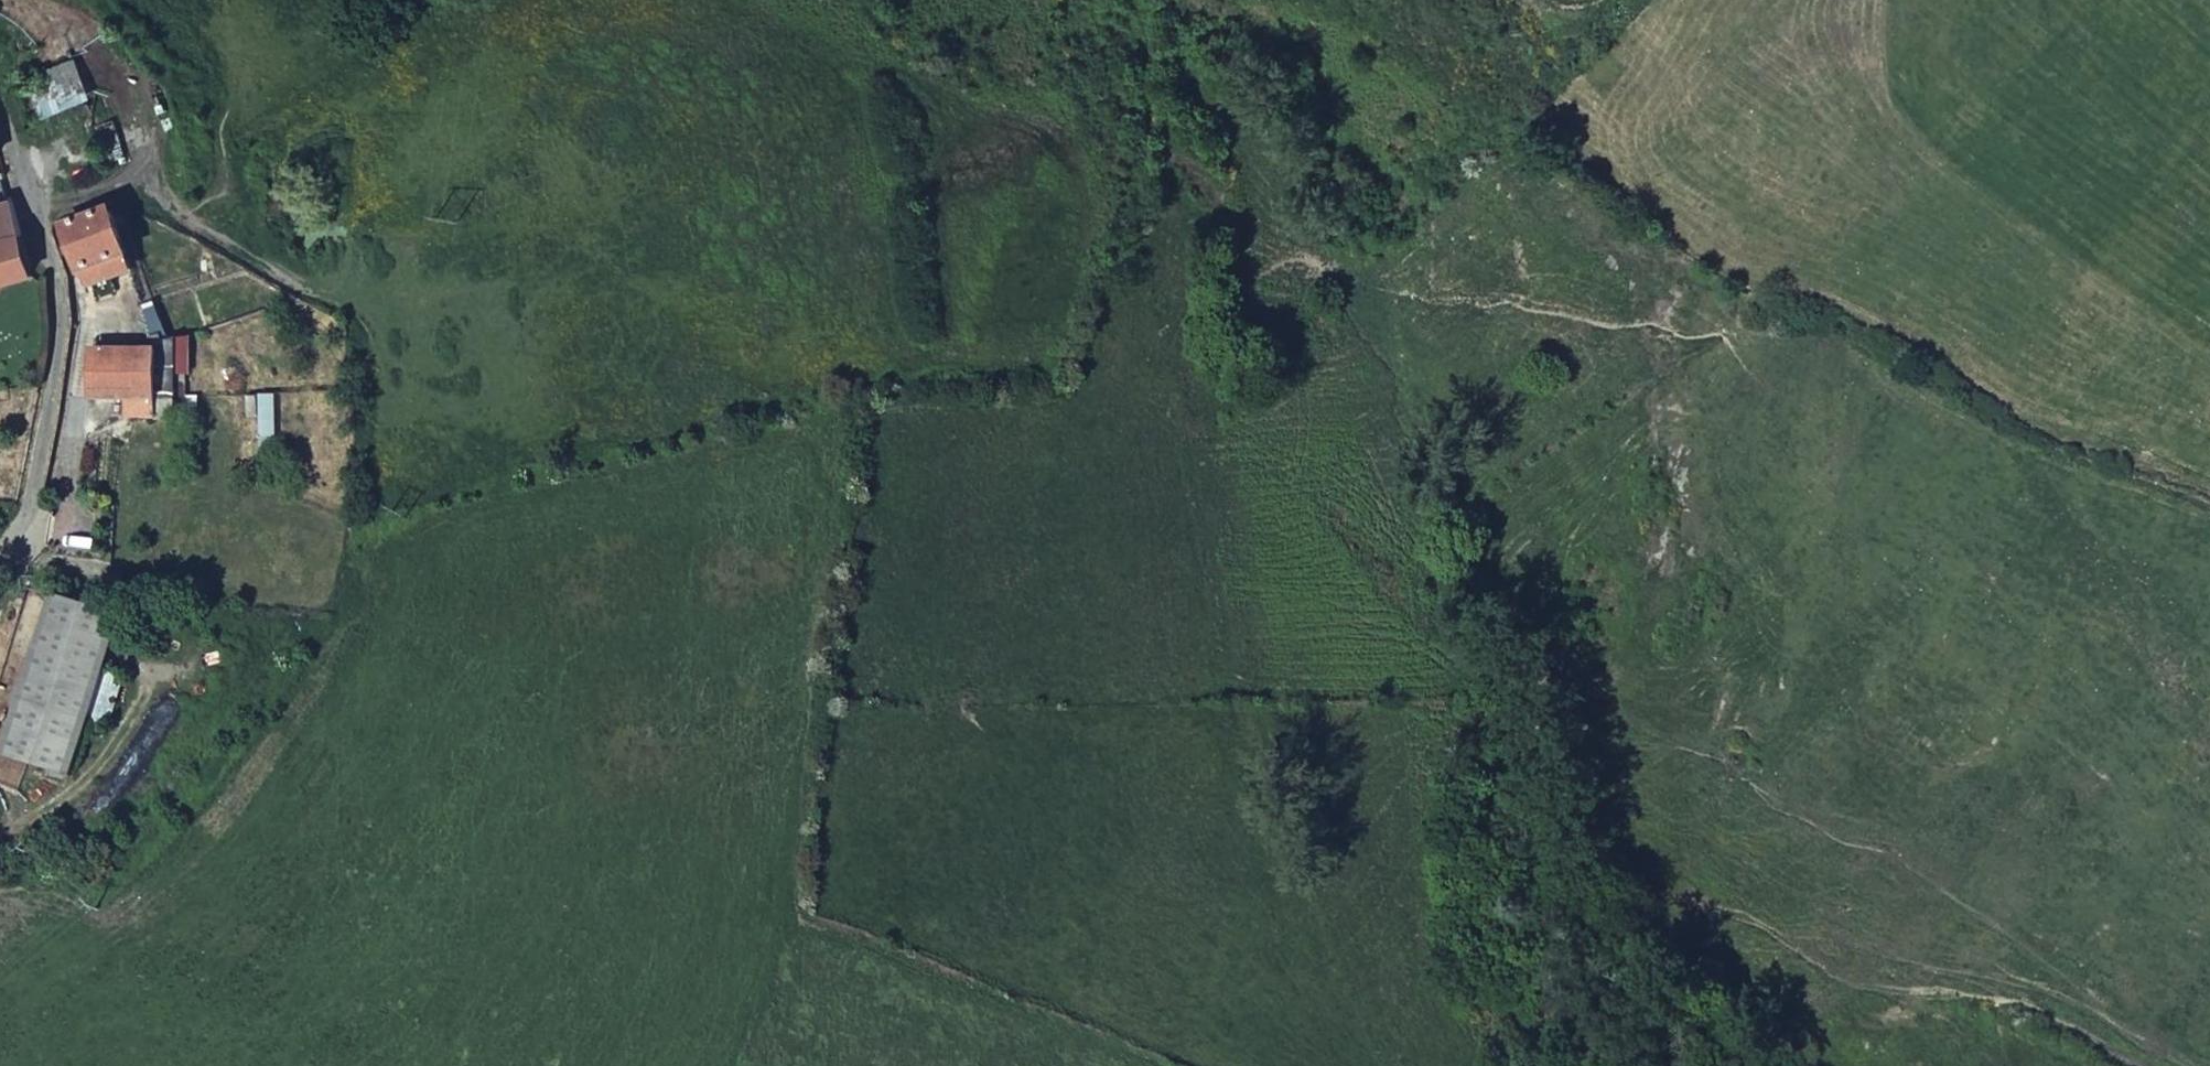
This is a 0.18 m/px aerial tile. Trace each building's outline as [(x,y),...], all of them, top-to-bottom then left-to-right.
[(33,268),(10,198),(0,201),(0,279),(33,268)] [(66,224),(83,283),(136,265),(118,206),(66,224)] [(191,345),(169,346),(162,347),(94,350),(97,394),(132,393),(132,408),(183,406),(191,345)] [(103,425),(132,408),(132,393),(97,394),(94,421),(93,430),(103,425)] [(86,768),(134,609),(65,588),(17,747),(86,768)]
